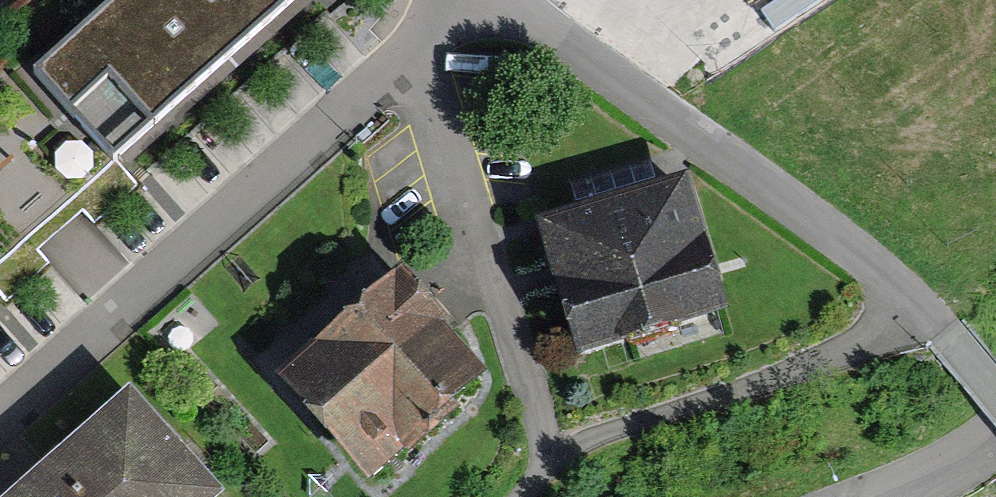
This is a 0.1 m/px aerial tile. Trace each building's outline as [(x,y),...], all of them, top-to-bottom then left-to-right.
[(38,73),(116,160),(296,0),(121,0),(38,73)] [(679,189),(551,227),(586,346),(714,308),(679,189)] [(500,393),(408,284),(297,377),(389,486),(500,393)] [(25,496),(230,496),(145,396),(25,496)]
